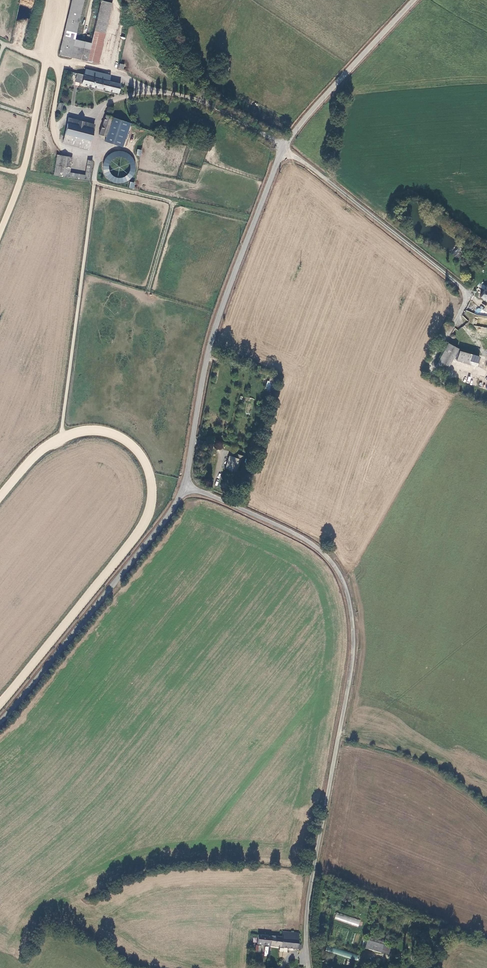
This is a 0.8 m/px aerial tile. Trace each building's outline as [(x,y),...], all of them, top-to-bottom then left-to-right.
[(112,3),(102,0),(74,0),(60,54),(96,63),(112,3)] [(81,84),(118,94),(121,84),(109,81),(111,75),(85,69),(83,74),(77,73),(75,82),(81,83),(81,84)] [(63,79),(75,82),(77,73),(65,70),(63,79)] [(104,141),(123,147),(130,123),(105,115),(99,135),(106,137),(104,141)] [(69,117),(67,123),(93,130),(94,124),(69,117)] [(93,130),(67,123),(64,135),(89,142),(93,130)] [(64,135),(62,142),(88,149),(89,142),(64,135)] [(104,173),(108,179),(111,181),(115,183),(123,183),(127,181),(130,179),(132,176),(134,172),(135,168),(135,165),(134,161),(132,157),(129,155),(126,153),(122,151),(118,151),(114,151),(111,153),(108,155),(105,158),(104,161),(103,165),(103,169),(104,173)] [(54,175),(63,177),(67,156),(57,154),(54,175)] [(89,181),(92,160),(89,159),(86,176),(69,173),(71,157),(67,156),(63,177),(89,181)] [(482,346),(465,341),(465,342),(460,341),(458,346),(463,347),(462,350),(479,355),(482,346)] [(448,343),(444,350),(454,356),(452,358),(457,359),(460,349),(448,343)] [(476,366),(479,355),(462,350),(460,349),(457,359),(476,366)] [(454,356),(444,350),(434,366),(444,372),(452,358),(454,356)] [(268,380),(265,387),(272,390),(275,382),(268,380)] [(229,456),(224,468),(235,471),(239,460),(242,461),(244,456),(237,453),(235,459),(229,456)] [(334,919),(358,927),(360,920),(336,912),(334,919)] [(300,951),(301,945),(298,944),(299,935),(297,934),(283,932),(282,938),(281,948),(300,951)] [(257,944),(281,948),(282,938),(258,935),(257,944)] [(383,944),(368,940),(366,948),(381,952),(383,944)] [(325,951),(356,960),(358,955),(327,946),(325,951)]
